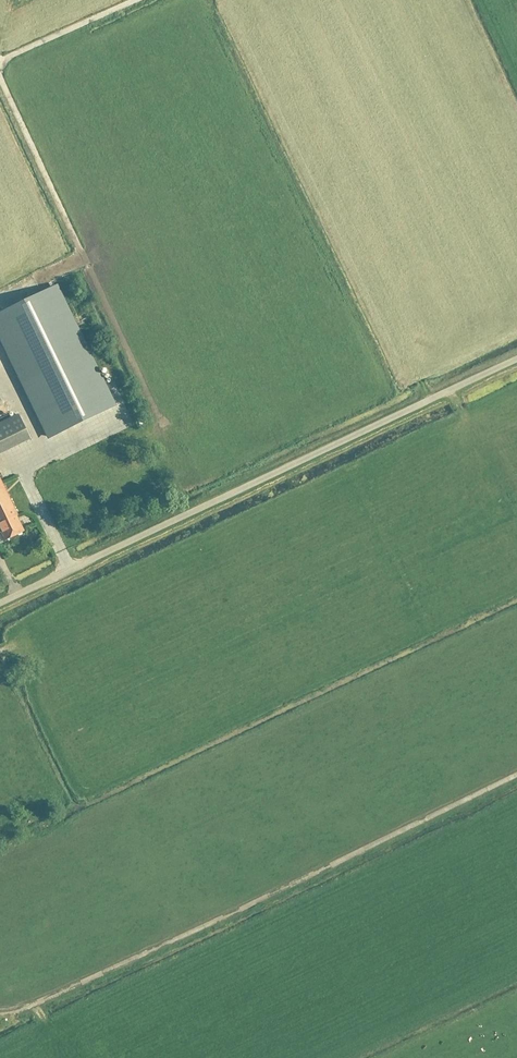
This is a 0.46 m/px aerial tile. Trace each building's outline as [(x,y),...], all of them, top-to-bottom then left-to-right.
[(0,315),(0,337),(49,437),(113,406),(56,288),(0,315)] [(117,396),(124,410),(132,406),(125,392),(117,396)] [(24,426),(18,414),(0,423),(0,453),(30,438),(24,426)] [(0,533),(0,541),(2,542),(4,541),(24,532),(16,516),(17,515),(0,480),(0,533)]
